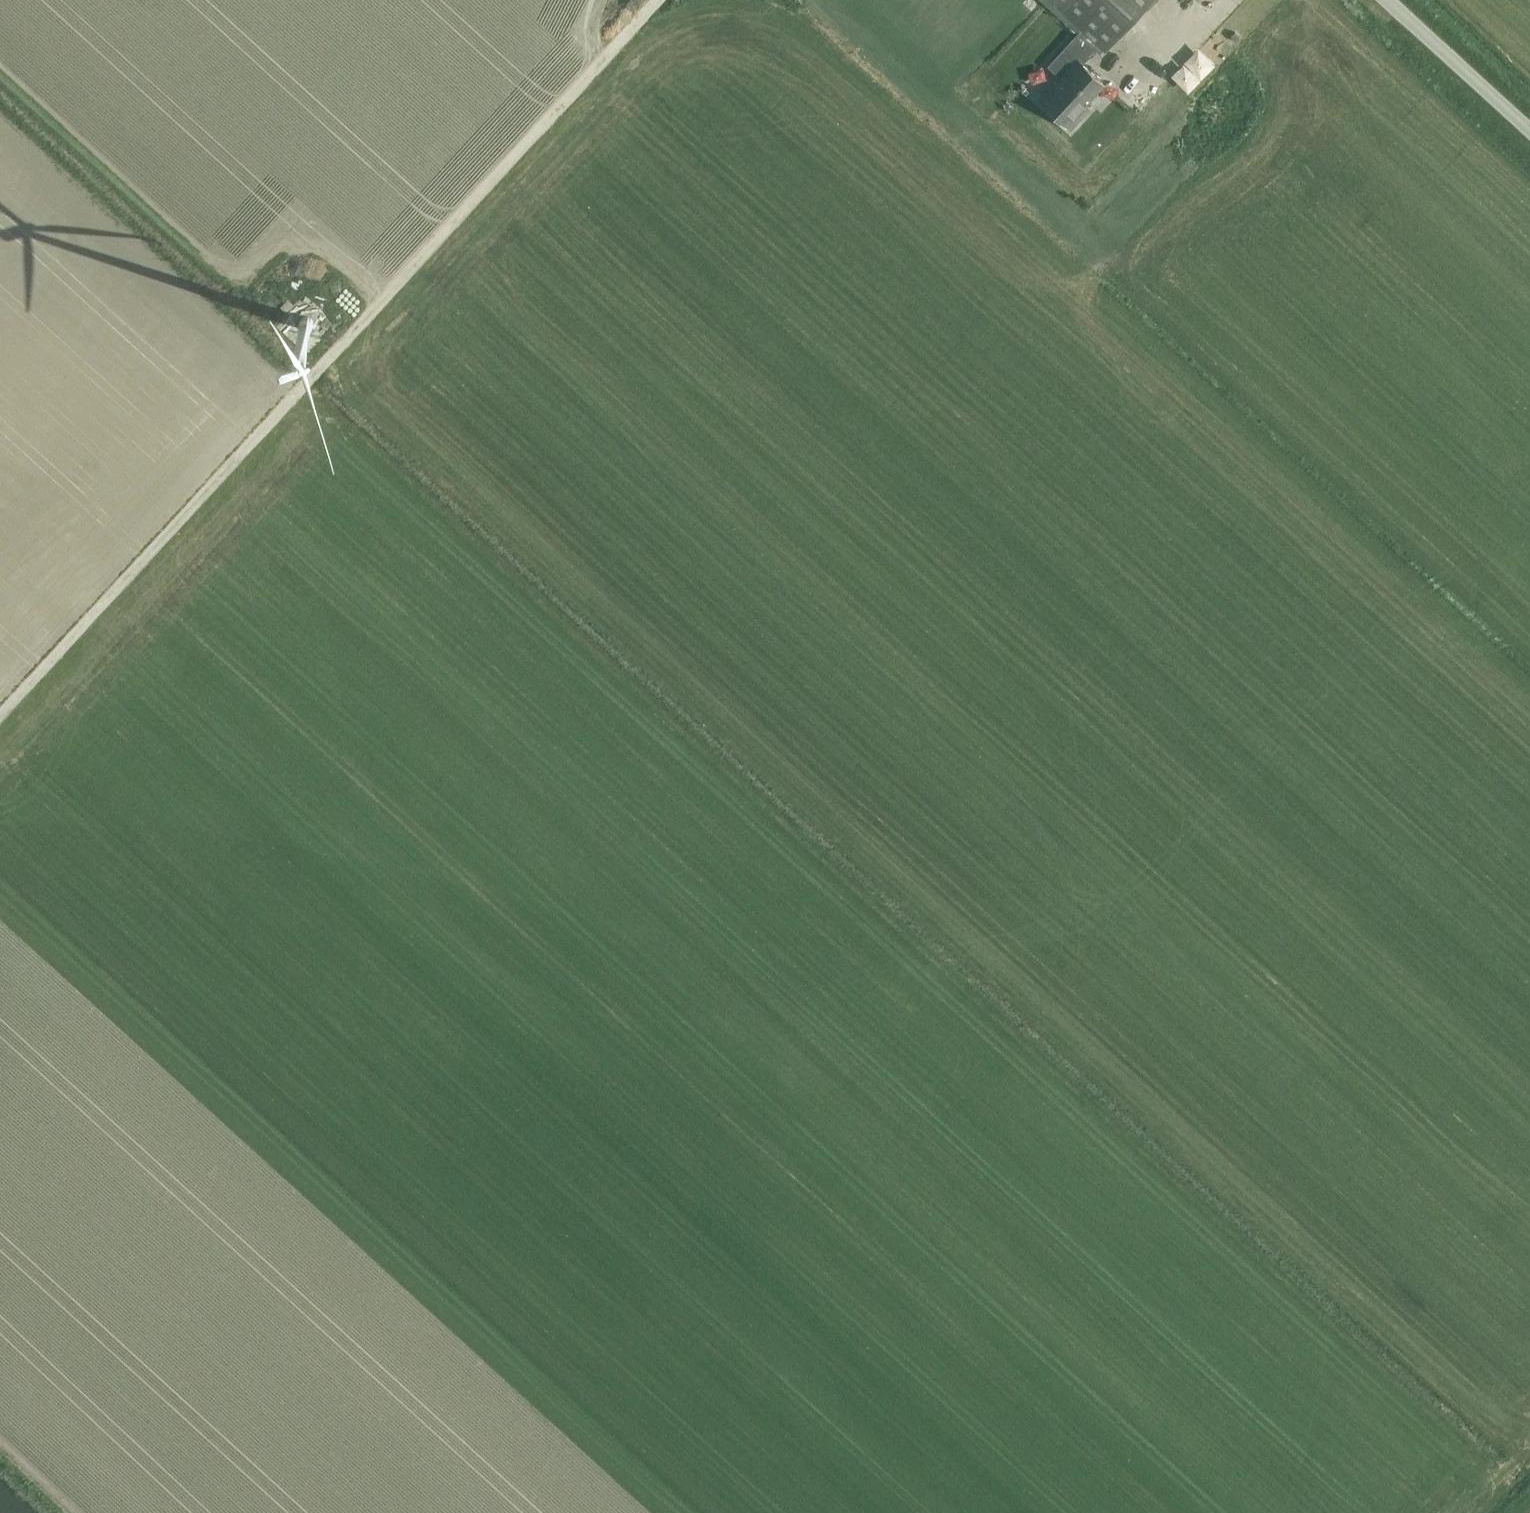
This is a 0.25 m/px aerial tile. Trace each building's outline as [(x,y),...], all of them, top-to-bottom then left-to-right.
[(1079,33),(1097,49),(1101,53),(1150,0),(1044,0),(1079,33)] [(1061,78),(1056,84),(1041,100),(1071,127),(1083,114),(1079,110),(1104,83),(1083,64),(1097,49),(1079,33),(1048,66),(1061,78)]
